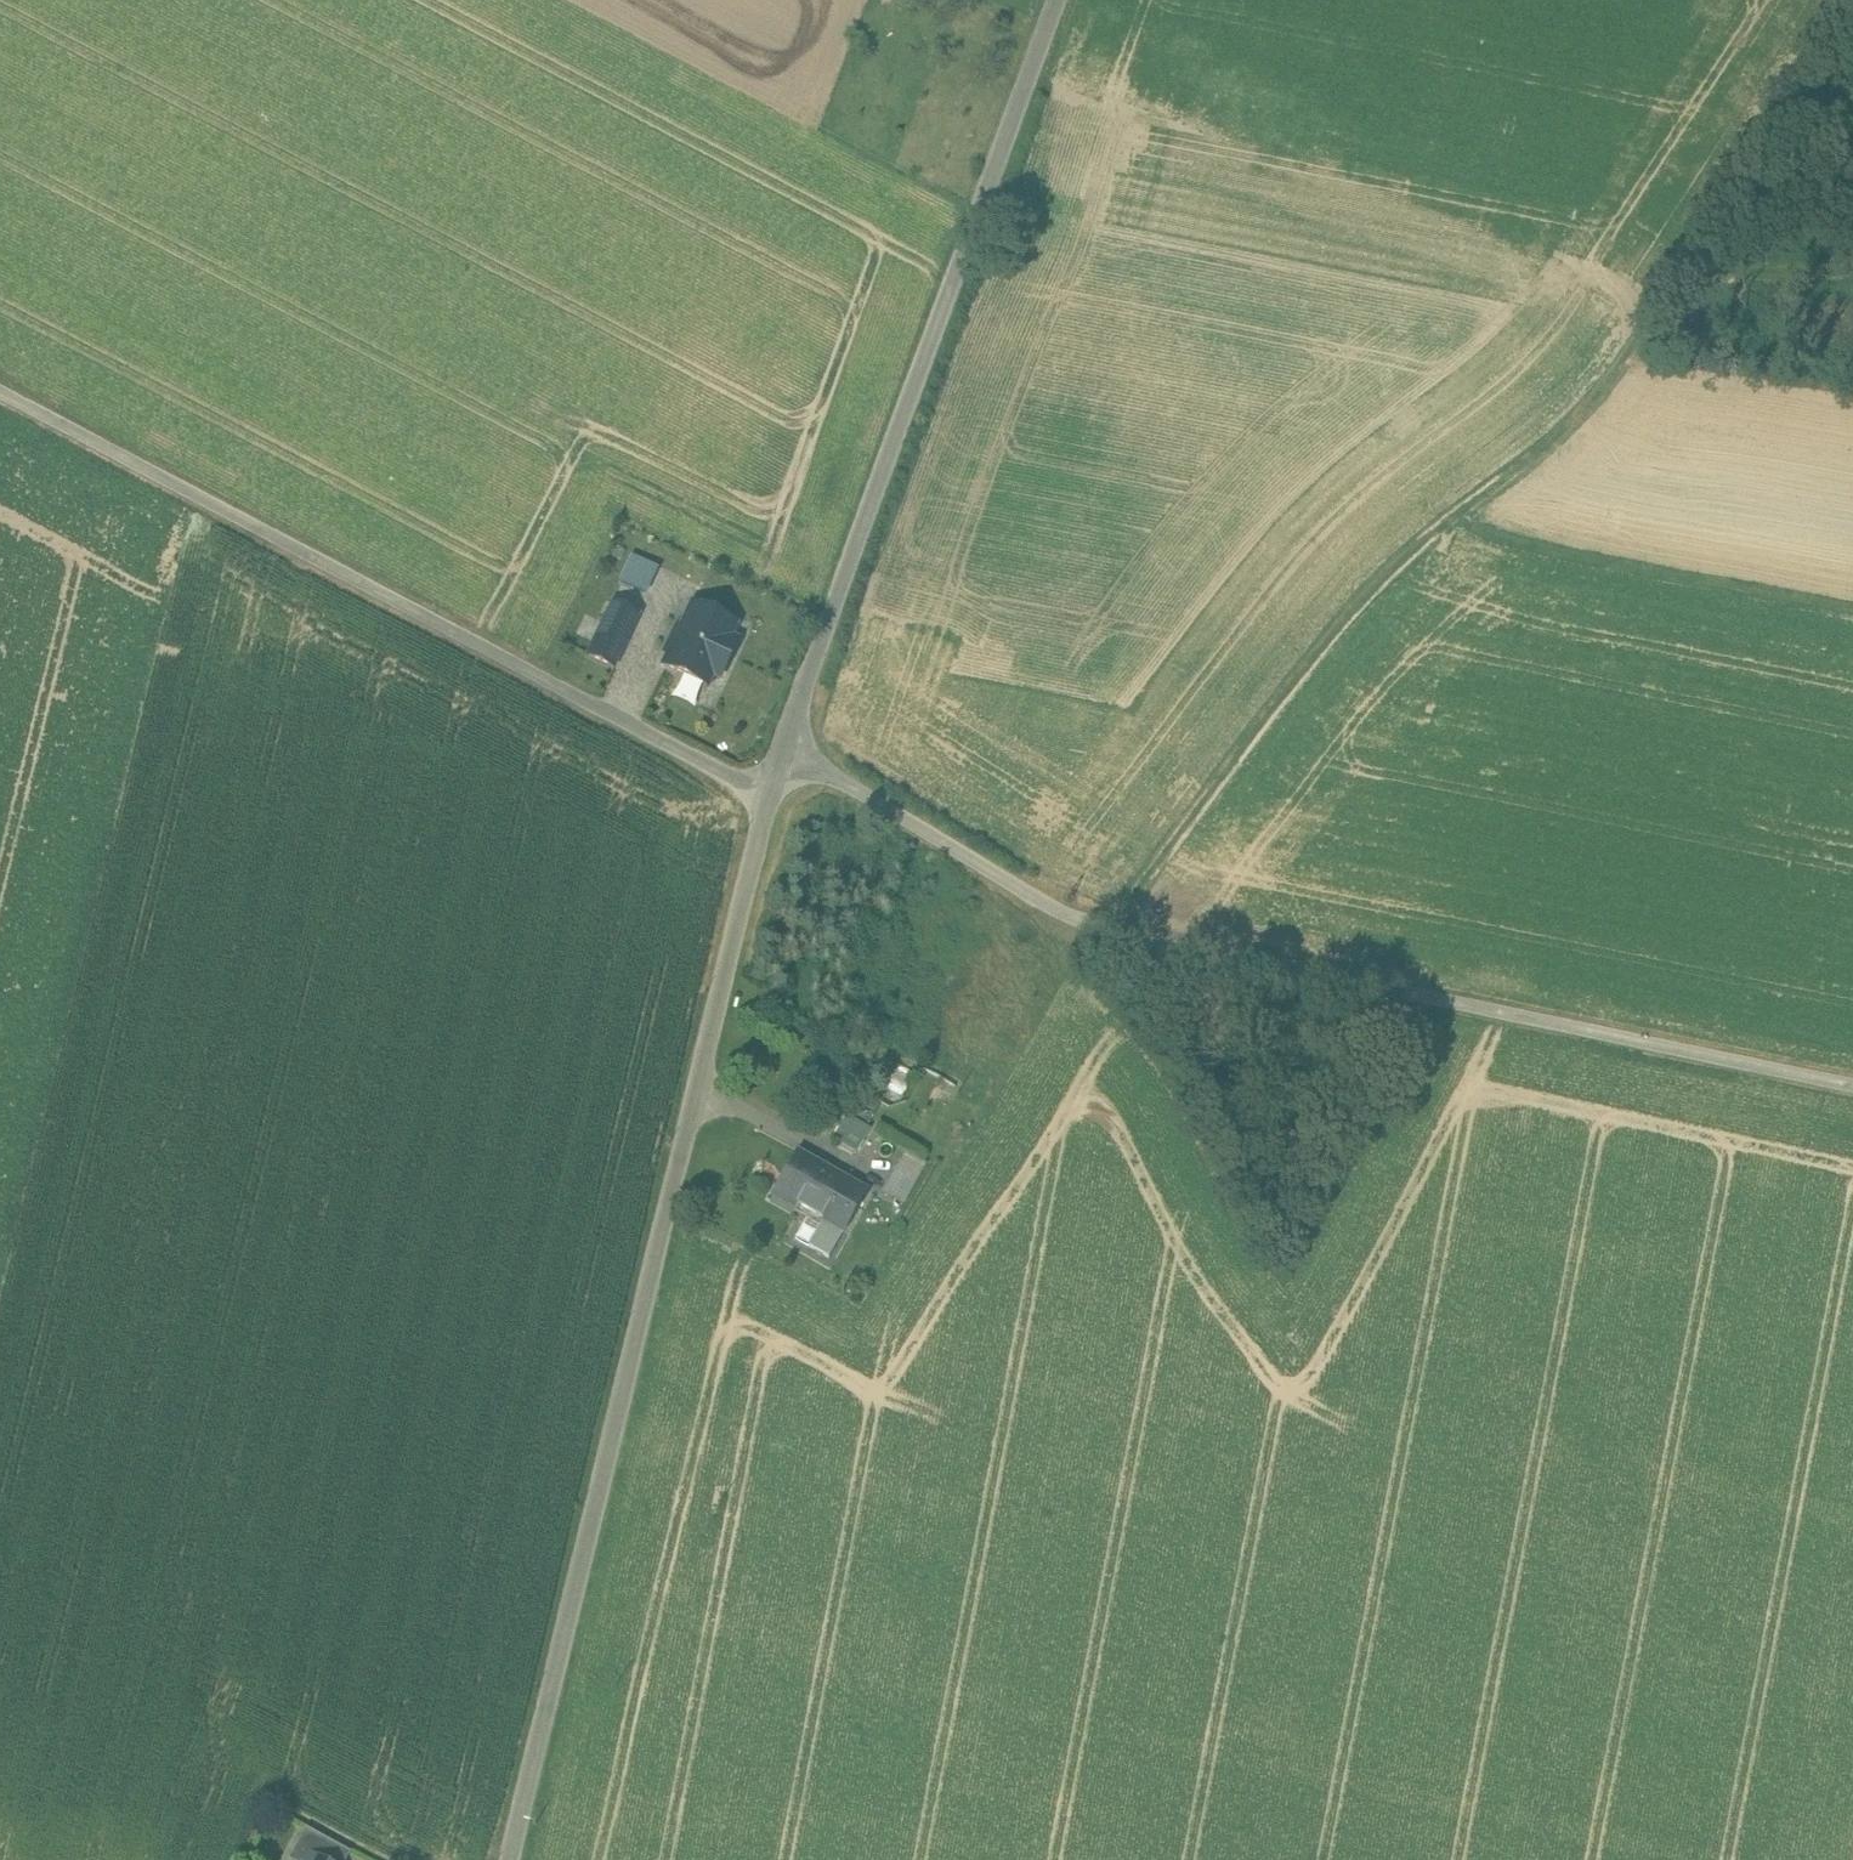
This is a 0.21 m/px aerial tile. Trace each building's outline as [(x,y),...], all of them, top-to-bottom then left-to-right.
[(615,603),(590,654),(614,665),(638,614),(615,603)] [(683,629),(678,626),(666,652),(671,655),(666,666),(707,685),(713,672),(722,676),(738,642),(729,638),(736,624),(694,604),(683,629)] [(829,1105),(817,1126),(828,1132),(840,1111),(829,1105)] [(871,1129),(849,1115),(835,1139),(857,1152),(871,1129)] [(798,1152),(775,1192),(844,1232),(868,1191),(849,1181),(845,1187),(818,1172),(821,1166),(798,1152)] [(307,1827),(289,1858),(292,1859),(312,1859),(314,1857),(319,1859),(347,1859),(351,1851),(307,1827)]
